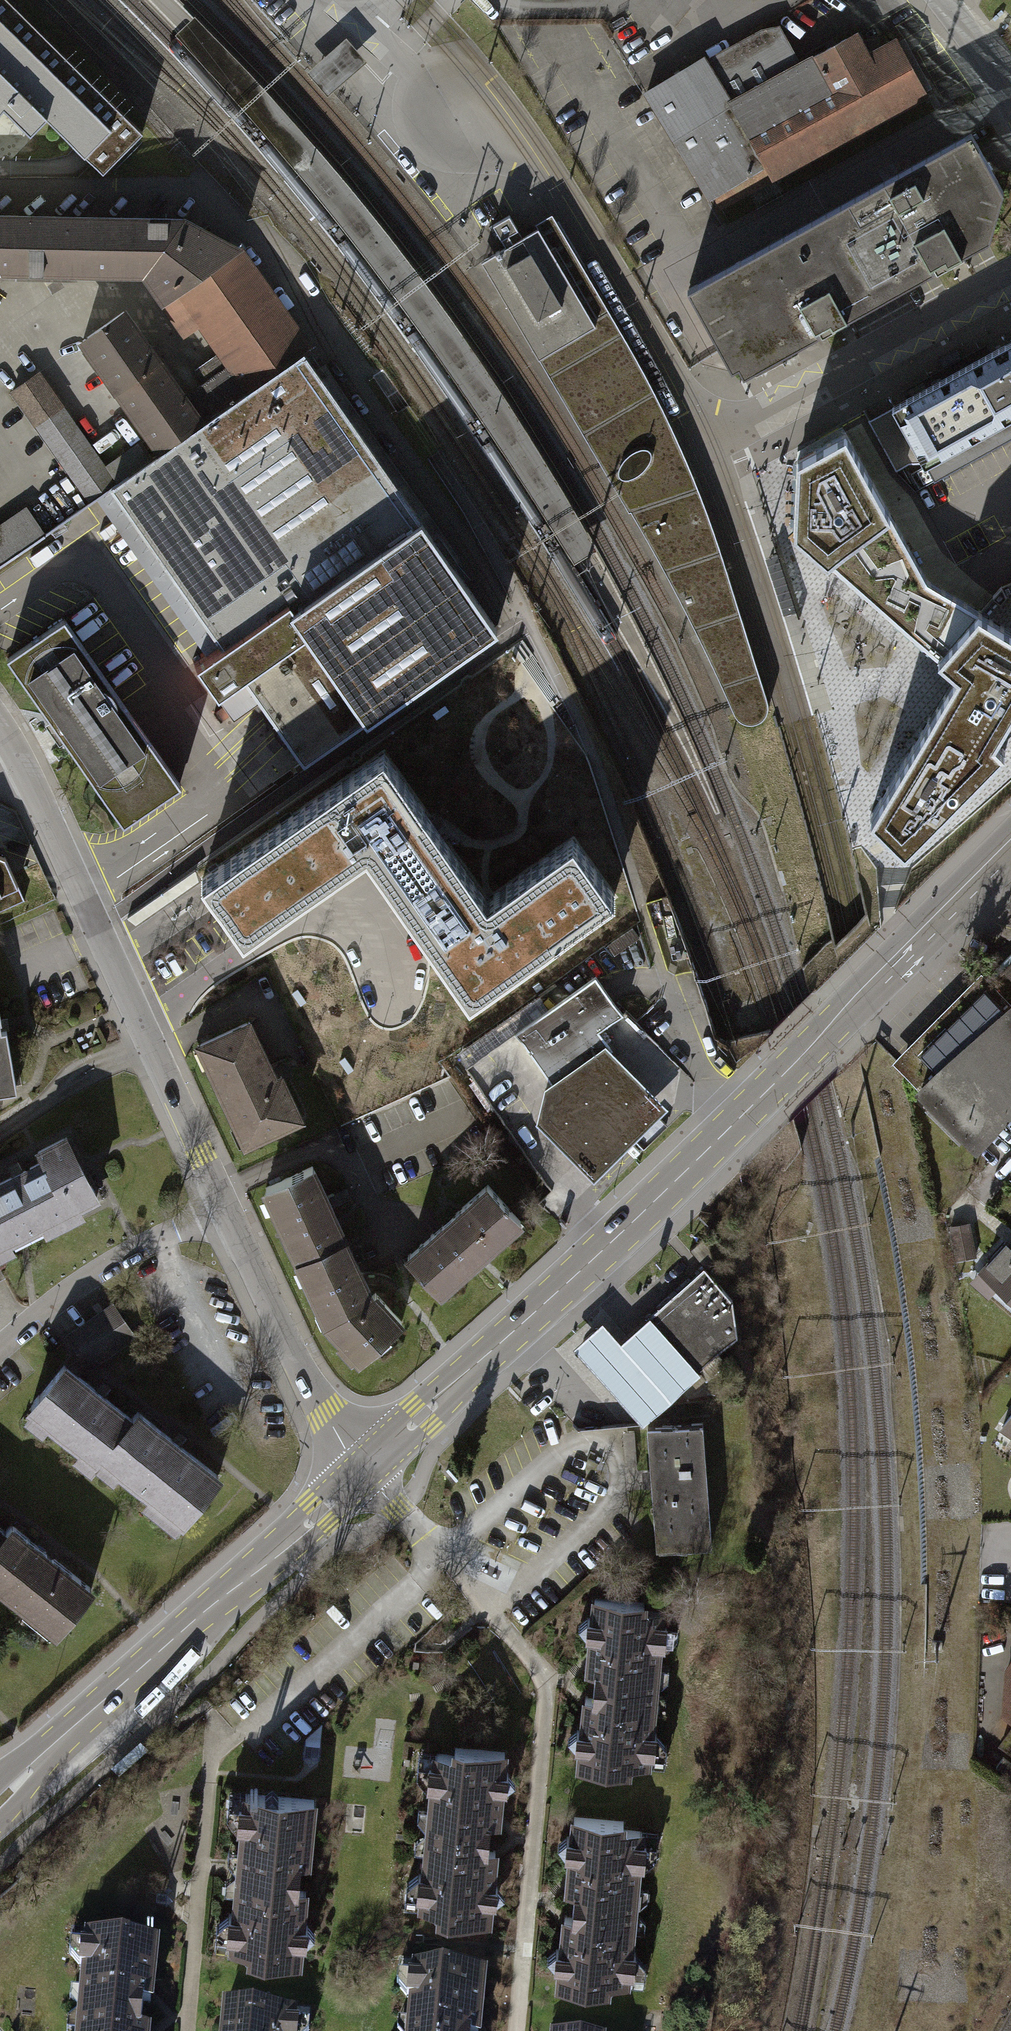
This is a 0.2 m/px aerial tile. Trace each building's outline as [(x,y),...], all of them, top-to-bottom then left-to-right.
[(0,108),(31,132),(43,118),(83,155),(100,170),(140,132),(7,0),(0,0),(0,108)] [(539,505),(576,563),(598,550),(564,492),(531,437),(499,386),(466,338),(419,273),(395,242),(374,215),(328,160),(271,95),(252,74),(233,53),(195,15),(176,33),(211,70),(248,112),(300,173),(348,232),(391,289),(439,355),(472,402),(510,460),(539,505)] [(926,100),(892,39),(866,54),(854,33),(797,64),(775,25),(714,59),(712,55),(648,91),(711,203),(718,200),(725,212),(926,100)] [(347,37),(307,71),(310,74),(324,90),(329,95),(369,61),(347,37)] [(743,375),(989,240),(1003,191),(971,132),(687,289),(720,350),(731,369),(738,366),(743,375)] [(628,510),(630,510),(674,494),(689,537),(703,580),(727,572),(711,522),(690,469),(665,411),(639,363),(612,316),(553,213),(544,219),(537,223),(540,228),(563,267),(587,307),(590,313),(597,325),(541,358),(628,510)] [(496,253),(483,261),(485,265),(530,340),(541,358),(597,325),(590,313),(587,307),(563,267),(540,228),(525,236),(521,228),(512,214),(494,225),(503,239),(508,246),(501,250),(496,253)] [(114,485),(218,643),(194,662),(232,720),(260,703),(295,753),(303,764),(495,629),(303,354),(308,348),(239,252),(215,238),(185,221),(0,217),(0,271),(143,273),(154,290),(174,320),(184,335),(200,325),(243,393),(201,423),(143,341),(123,313),(83,342),(159,453),(114,485)] [(887,405),(891,413),(866,427),(891,474),(908,465),(919,486),(932,479),(934,481),(1010,439),(1010,339),(887,405)] [(84,502),(114,485),(34,372),(8,391),(84,502)] [(827,564),(891,515),(842,427),(797,452),(796,539),(827,564)] [(674,494),(630,510),(666,573),(694,629),(721,685),(735,715),(738,719),(743,722),(749,723),(754,723),(759,721),(764,717),(767,713),(768,707),(768,702),(740,612),(727,572),(703,580),(689,537),(674,494)] [(50,524),(31,500),(0,525),(0,564),(50,524)] [(891,515),(827,564),(872,603),(940,661),(979,612),(927,580),(891,515)] [(783,615),(796,611),(777,554),(764,558),(783,615)] [(1002,588),(993,599),(1001,606),(1007,599),(1002,588)] [(979,612),(940,661),(956,675),(950,685),(869,820),(904,854),(976,782),(1005,753),(996,743),(1008,723),(1010,718),(1010,632),(979,612)] [(63,620),(7,659),(58,732),(126,828),(182,788),(63,620)] [(385,752),(201,879),(244,940),(361,859),(462,1004),(614,899),(572,838),(493,893),(486,898),(414,794),(385,752)] [(0,854),(0,911),(24,900),(4,856),(0,854)] [(595,974),(515,1031),(554,1087),(610,1048),(599,1032),(624,1015),(595,974)] [(901,1067),(976,1139),(1010,1103),(1010,1006),(985,980),(901,1067)] [(18,1089),(7,1028),(3,1029),(0,1011),(0,1092),(18,1089)] [(245,1140),(246,1142),(300,1117),(281,1075),(275,1078),(249,1022),(200,1044),(237,1124),(232,1127),(240,1143),(245,1140)] [(593,1180),(667,1107),(604,1044),(544,1087),(535,1122),(593,1180)] [(0,1182),(0,1244),(97,1195),(66,1136),(38,1151),(42,1160),(18,1172),(0,1182)] [(314,1166),(266,1188),(327,1325),(359,1365),(402,1325),(374,1294),(367,1279),(331,1202),(314,1166)] [(488,1184),(407,1256),(440,1293),(521,1221),(488,1184)] [(948,1224),(956,1266),(978,1262),(971,1220),(948,1224)] [(1010,1309),(1010,1252),(1000,1244),(973,1277),(1010,1309)] [(697,1370),(737,1335),(731,1298),(703,1267),(646,1318),(695,1373),(697,1370)] [(68,1336),(89,1367),(134,1335),(113,1305),(68,1336)] [(697,1370),(695,1373),(646,1318),(621,1340),(602,1319),(572,1347),(642,1425),(700,1373),(697,1370)] [(64,1366),(29,1408),(100,1467),(107,1459),(180,1520),(217,1476),(177,1442),(142,1413),(133,1424),(99,1396),(64,1366)] [(1001,1426),(1010,1433),(1010,1413),(1001,1426)] [(703,1422),(646,1426),(655,1548),(712,1544),(703,1422)] [(53,1633),(91,1588),(51,1555),(15,1525),(6,1536),(0,1531),(0,1588),(53,1633)] [(603,1599),(599,1684),(676,1687),(679,1602),(603,1599)] [(999,1701),(1010,1709),(1010,1681),(999,1701)] [(599,1684),(596,1768),(672,1771),(676,1687),(599,1684)] [(444,1749),(440,1833),(517,1836),(520,1752),(444,1749)] [(249,1798),(246,1882),(322,1885),(326,1801),(249,1798)] [(580,1813),(576,1897),(653,1900),(656,1816),(580,1813)] [(440,1833),(437,1917),(513,1920),(517,1836),(440,1833)] [(246,1882),(242,1966),(319,1969),(322,1885),(246,1882)] [(576,1897),(573,1981),(649,1984),(653,1900),(576,1897)] [(95,1939),(92,2023),(169,2026),(172,1942),(95,1939)] [(418,2030),(495,2030),(498,1963),(421,1960),(418,2030)] [(215,2030),(290,2030),(291,2018),(216,2011),(215,2030)]
